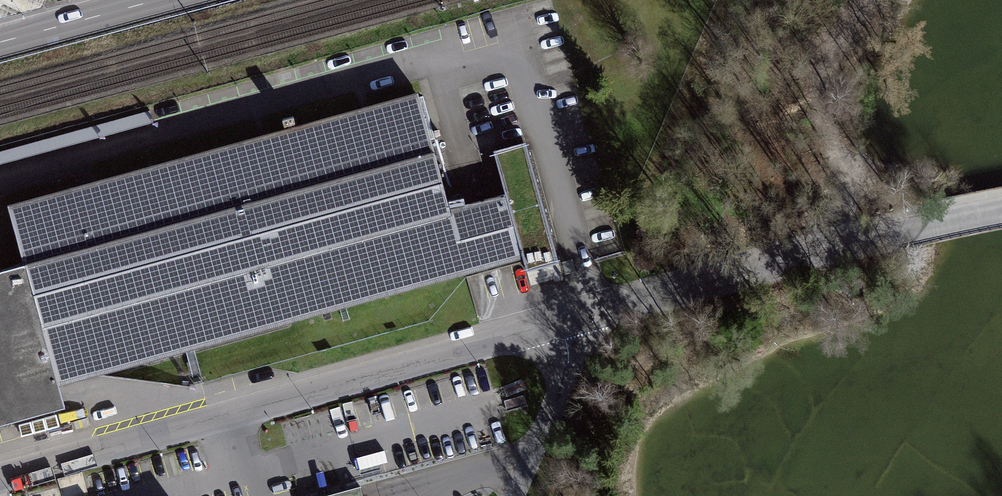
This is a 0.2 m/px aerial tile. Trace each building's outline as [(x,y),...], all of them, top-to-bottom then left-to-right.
[(1,3),(37,18),(43,5),(45,0),(0,0),(0,5),(1,3)] [(66,408),(60,387),(556,258),(526,145),(496,153),(506,193),(474,202),(449,208),(419,95),(10,202),(26,263),(0,269),(0,426),(66,408)] [(81,472),(58,479),(62,495),(88,495),(81,472)] [(359,486),(322,495),(362,495),(359,486)]
